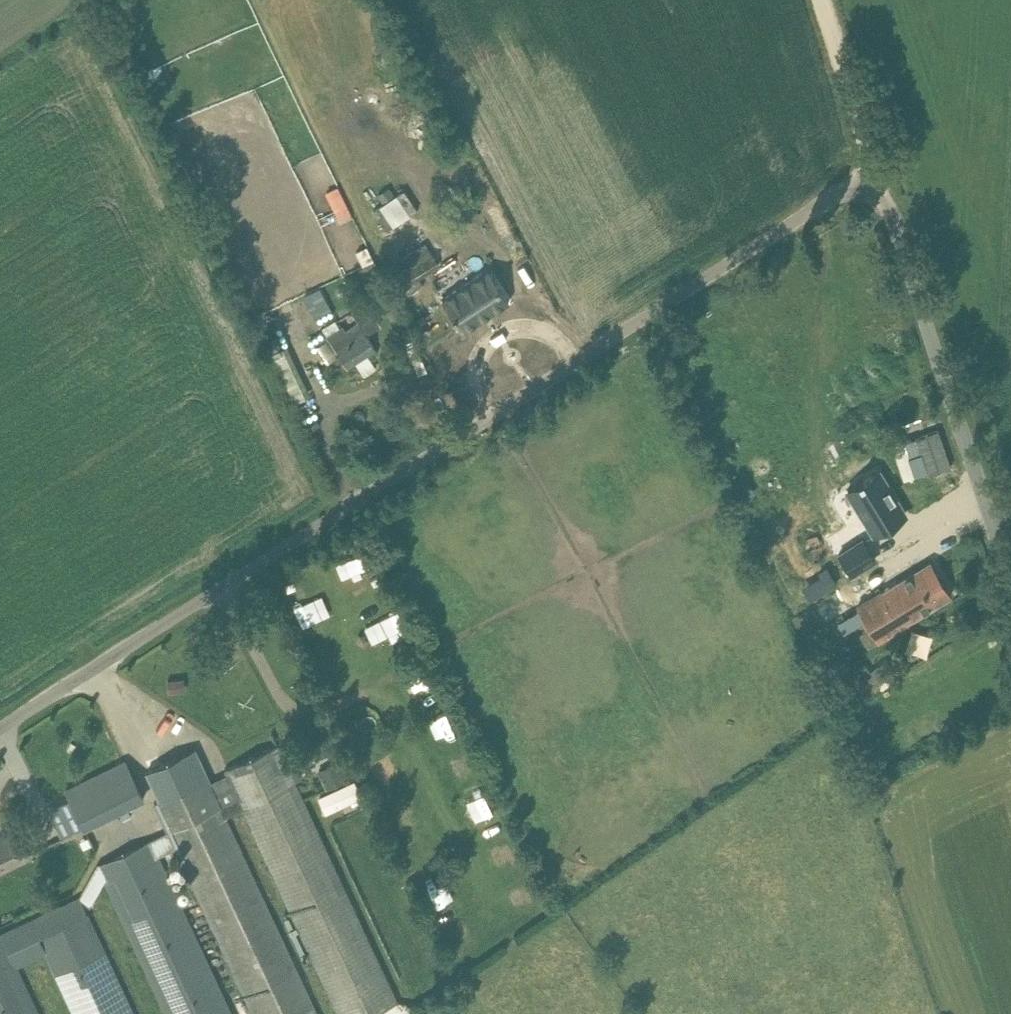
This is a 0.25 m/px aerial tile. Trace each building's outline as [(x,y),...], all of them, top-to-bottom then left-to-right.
[(439,264),(429,247),(426,243),(405,256),(411,267),(392,279),(403,297),(424,284),(419,277),(439,264)] [(488,267),(442,297),(462,326),(478,316),(481,320),(510,301),(488,267)] [(379,322),(373,313),(366,302),(354,311),(360,322),(346,330),(342,324),(327,334),(347,366),(376,348),(365,331),(379,322)] [(545,343),(528,316),(477,349),(494,375),(545,343)] [(919,422),(882,437),(887,448),(906,440),(911,451),(891,459),(900,481),(936,466),(919,422)] [(862,476),(849,484),(879,533),(912,512),(883,463),(866,474),(865,472),(861,475),(862,476)] [(866,539),(839,556),(852,578),(880,561),(866,539)] [(353,580),(372,574),(367,558),(348,564),(353,580)] [(931,561),(914,571),(882,591),(858,605),(870,626),(863,630),(862,636),(869,647),(902,626),(952,595),(931,561)] [(371,647),(404,626),(392,607),(359,628),(371,647)] [(305,634),(322,625),(315,609),(297,618),(305,634)] [(866,693),(896,671),(886,658),(871,670),(866,663),(831,688),(846,710),(858,703),(854,696),(859,692),(862,695),(865,693),(866,693)] [(225,769),(227,773),(238,797),(243,808),(339,1013),(370,1013),(398,1001),(278,744),(225,769)] [(146,770),(160,800),(158,800),(172,830),(178,846),(256,1013),(318,1013),(226,816),(243,808),(238,797),(221,805),(210,782),(208,777),(198,756),(182,763),(179,755),(146,770)] [(126,760),(66,790),(84,827),(144,798),(126,760)] [(355,779),(318,796),(326,812),(362,795),(355,779)] [(98,864),(105,879),(168,1013),(232,1013),(158,855),(178,846),(172,830),(151,840),(98,864)] [(24,857),(12,833),(0,839),(0,869),(24,857)] [(2,933),(17,966),(46,952),(75,1013),(135,1013),(87,911),(105,879),(98,864),(80,897),(2,933)] [(0,934),(0,1013),(39,1013),(17,966),(2,933),(0,934)]
